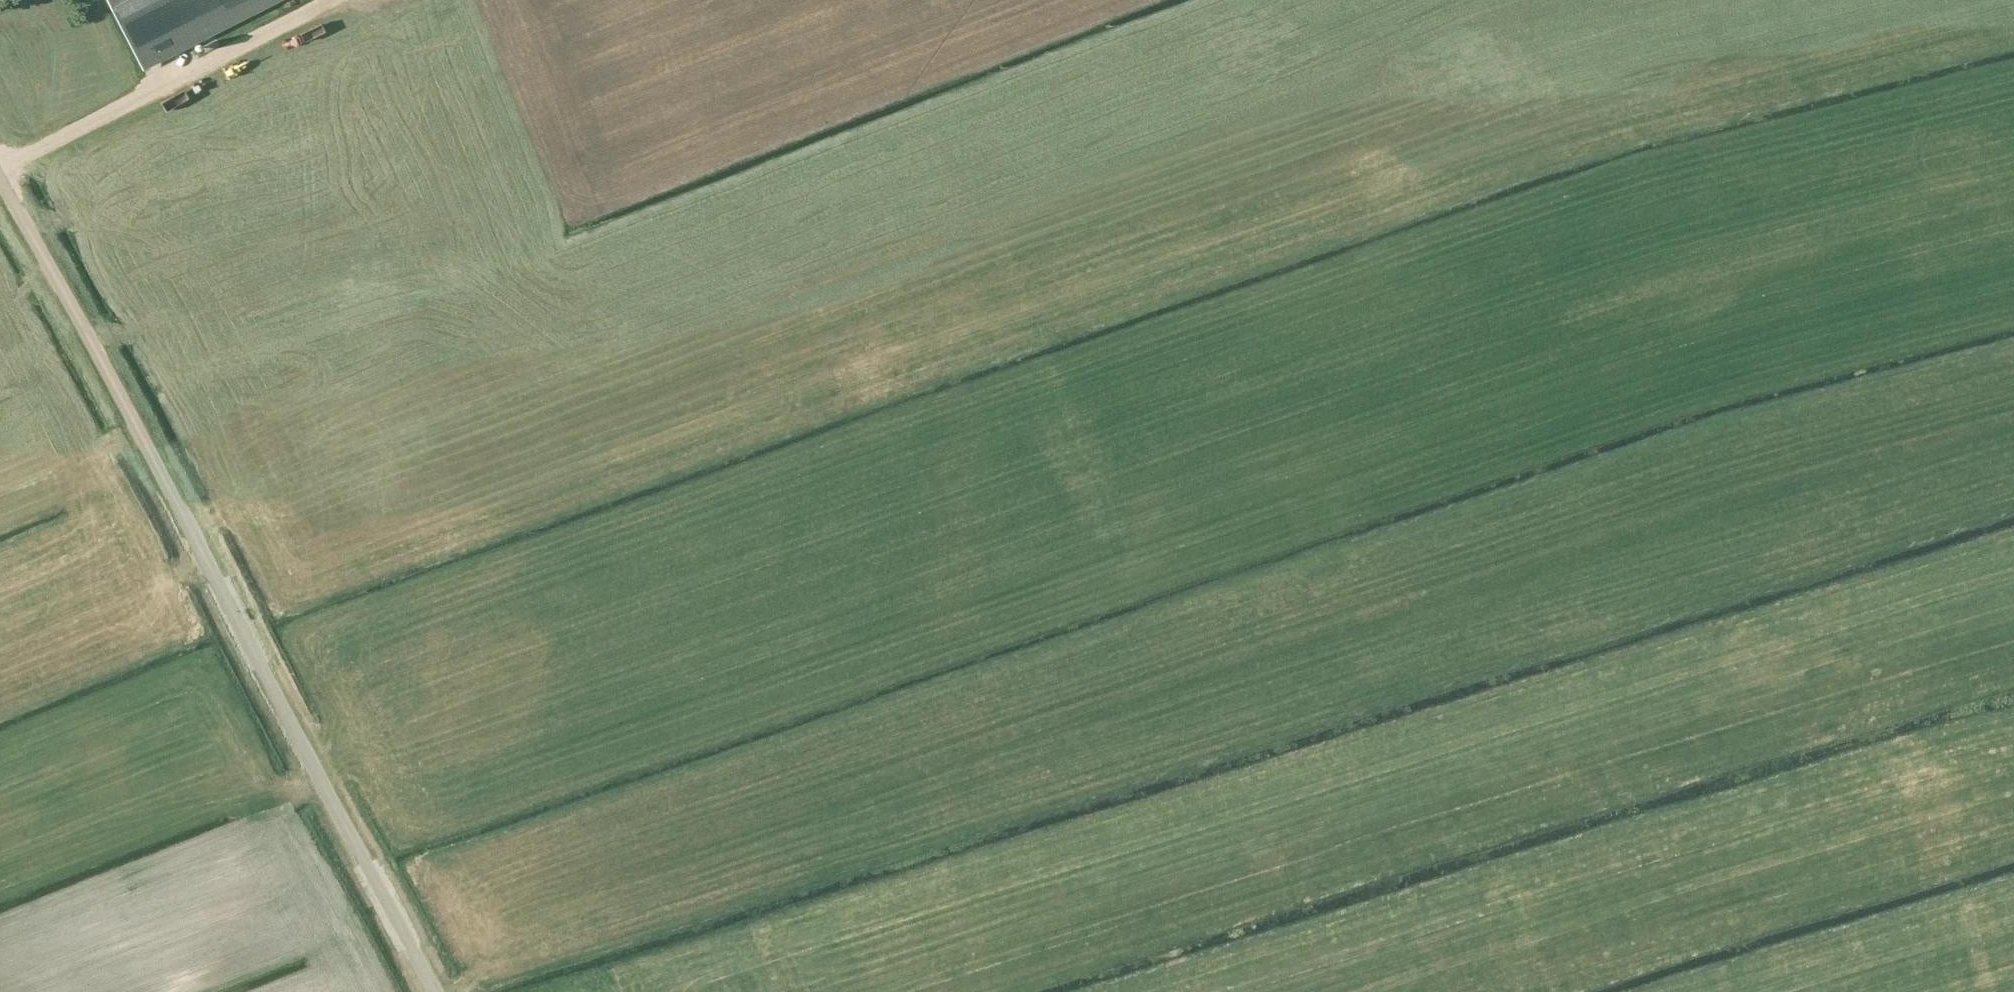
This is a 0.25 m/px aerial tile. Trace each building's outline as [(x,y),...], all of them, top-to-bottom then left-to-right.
[(139,64),(269,0),(108,0),(139,64)]
